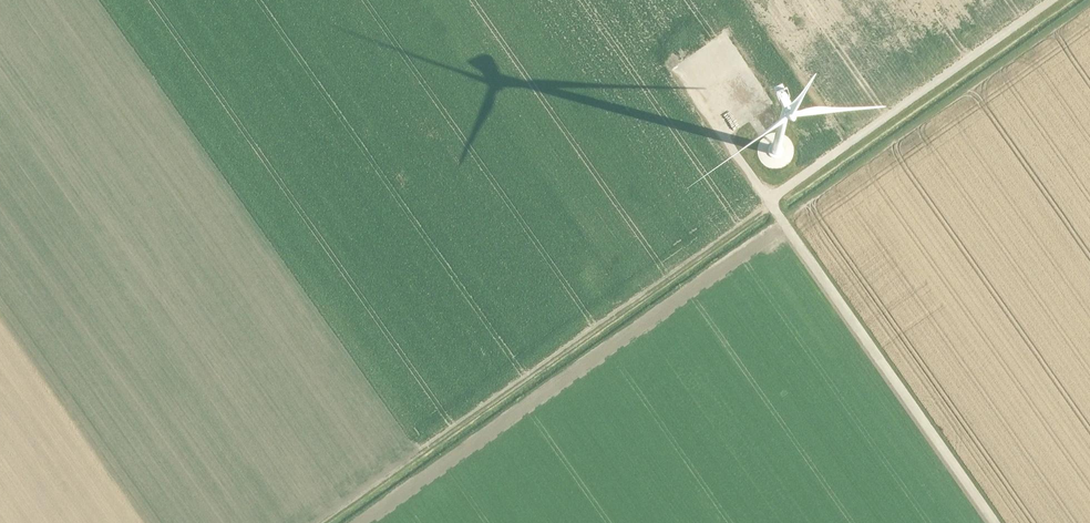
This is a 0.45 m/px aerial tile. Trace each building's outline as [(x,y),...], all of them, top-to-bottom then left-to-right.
[(771,151),(771,152),(771,153),(772,154),(772,155),(773,156),(774,156),(775,156),(776,156),(777,156),(778,156),(779,155),(780,155),(780,154),(781,153),(781,152),(781,151),(781,150),(780,149),(780,148),(779,147),(778,147),(777,147),(776,146),(775,146),(774,147),(773,148),(772,148),(772,149),(771,150),(771,151)]
